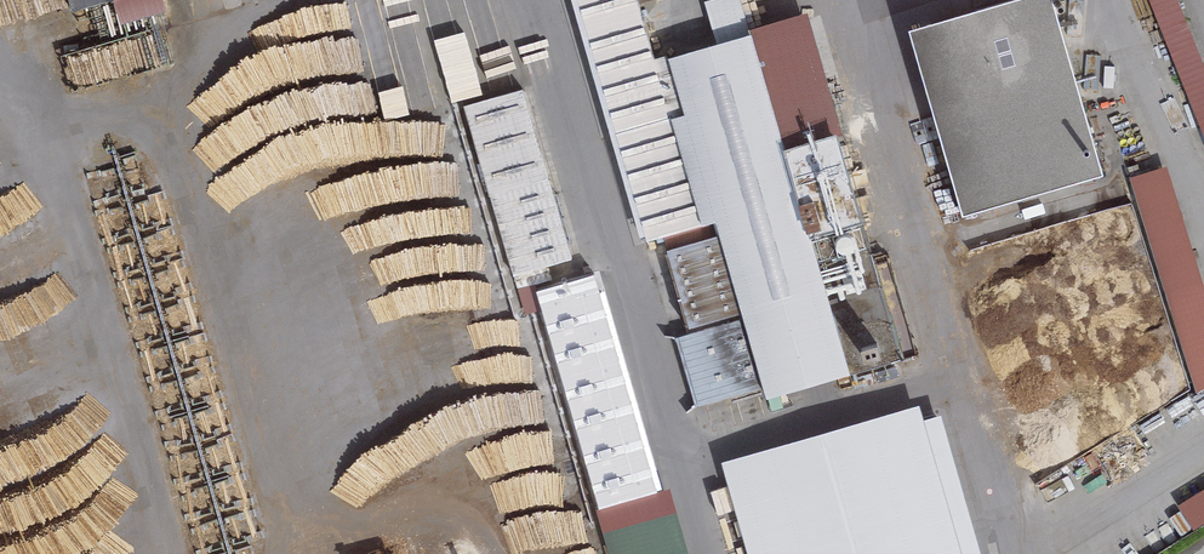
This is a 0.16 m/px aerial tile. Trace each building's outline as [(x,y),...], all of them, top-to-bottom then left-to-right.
[(64,12),(107,0),(61,0),(64,12)] [(647,239),(717,219),(752,339),(832,316),(849,376),(903,360),(803,16),(655,59),(638,0),(577,0),(647,239)] [(954,216),(1096,174),(1045,0),(1012,0),(900,33),(954,216)] [(1203,116),(1203,32),(1199,34),(1186,0),(1160,0),(1203,116)] [(390,27),(405,109),(441,102),(426,21),(390,27)] [(510,278),(571,262),(525,92),(464,109),(510,278)] [(1138,169),(1188,383),(1203,380),(1203,257),(1181,159),(1138,169)] [(612,553),(658,553),(579,281),(536,294),(612,553)] [(920,421),(732,475),(755,553),(959,553),(920,421)] [(1203,515),(1203,481),(1180,495),(1174,485),(1153,497),(1161,511),(1138,523),(1151,546),(1203,515)]
